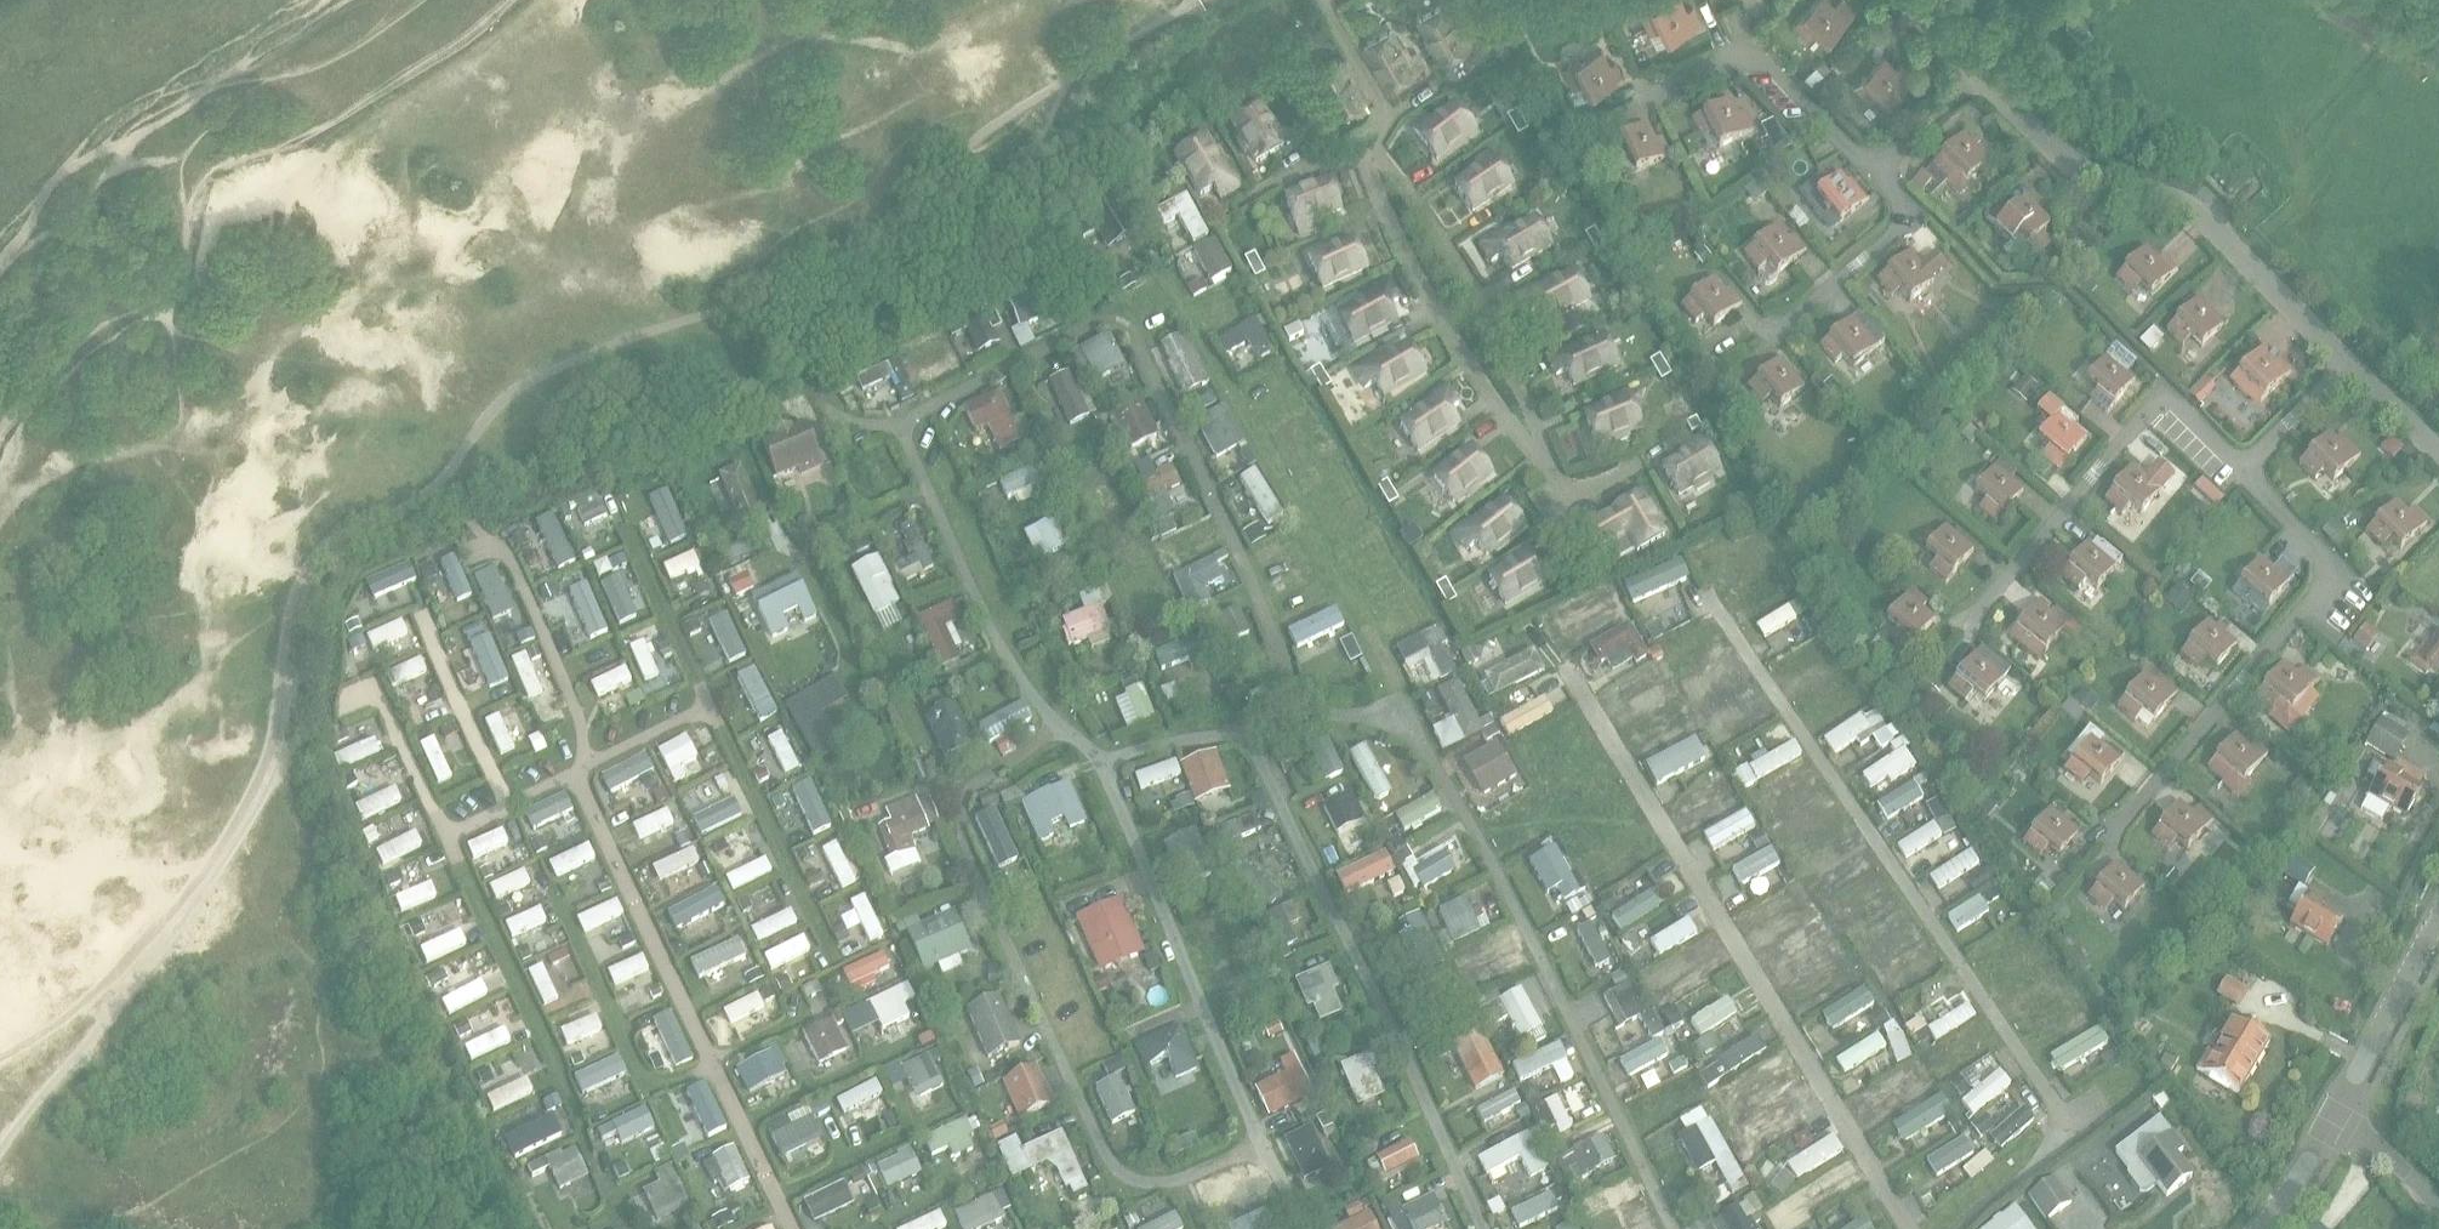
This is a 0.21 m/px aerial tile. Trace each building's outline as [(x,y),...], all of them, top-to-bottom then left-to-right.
[(1640,13),(1650,33),(1656,46),(1667,42),(1695,28),(1701,25),(1692,8),(1686,10),(1681,0),(1668,0),(1640,13)] [(1835,6),(1829,0),(1817,0),(1793,23),(1808,39),(1816,31),(1826,42),(1856,13),(1844,0),(1841,0),(1835,6)] [(1470,26),(1461,31),(1445,3),(1418,19),(1428,35),(1423,37),(1431,50),(1435,47),(1442,60),(1477,39),(1470,26)] [(1415,53),(1406,58),(1390,30),(1363,46),(1387,86),(1422,66),(1415,53)] [(1615,62),(1609,65),(1601,49),(1563,68),(1573,88),(1583,83),(1590,97),(1624,80),(1615,62)] [(1900,64),(1896,69),(1883,56),(1854,85),(1870,102),(1878,93),(1888,103),(1914,78),(1900,64)] [(1356,115),(1369,108),(1340,59),(1313,75),(1323,91),(1318,93),(1325,105),(1330,103),(1337,115),(1351,107),(1356,115)] [(1745,112),(1737,116),(1730,101),(1692,119),(1702,139),(1713,134),(1719,147),(1754,130),(1745,112)] [(1283,129),(1275,134),(1259,106),(1232,122),(1241,138),(1237,140),(1244,153),(1248,150),(1255,163),(1290,142),(1283,129)] [(1436,160),(1473,131),(1454,106),(1428,126),(1422,118),(1411,127),(1436,160)] [(1506,117),(1517,136),(1527,130),(1516,111),(1506,117)] [(1629,158),(1635,171),(1662,158),(1646,125),(1608,143),(1618,163),(1629,158)] [(1978,144),(1975,148),(1962,135),(1912,184),(1921,193),(1923,190),(1931,197),(1946,182),(1959,195),(1972,182),(1970,180),(1991,158),(1978,144)] [(1233,174),(1226,178),(1203,139),(1176,154),(1199,195),(1213,187),(1219,198),(1240,186),(1233,174)] [(1454,185),(1472,211),(1511,185),(1488,151),(1476,160),(1481,168),(1454,185)] [(1831,211),(1841,222),(1864,202),(1840,173),(1808,200),(1823,218),(1831,211)] [(1284,198),(1299,236),(1313,231),(1309,222),(1339,210),(1328,181),(1284,198)] [(1116,182),(1089,197),(1110,230),(1117,226),(1125,238),(1142,228),(1116,182)] [(1193,244),(1207,236),(1186,195),(1185,196),(1181,189),(1168,196),(1171,203),(1156,211),(1163,225),(1179,217),(1193,244)] [(2024,250),(2034,261),(2052,243),(2041,232),(2050,224),(2024,197),(1994,227),(2010,243),(2002,251),(2003,253),(2000,256),(2006,262),(2010,259),(2011,260),(2018,252),(2020,254),(2024,250)] [(1509,270),(1549,246),(1534,219),(1495,242),(1490,235),(1478,242),(1490,262),(1501,256),(1509,270)] [(1794,234),(1788,239),(1777,226),(1745,252),(1760,270),(1759,275),(1765,284),(1769,284),(1777,279),(1778,274),(1807,250),(1794,234)] [(1585,235),(1590,243),(1600,239),(1594,229),(1585,235)] [(1193,251),(1210,282),(1232,271),(1215,239),(1193,251)] [(1600,239),(1590,243),(1597,253),(1605,248),(1600,239)] [(1322,288),(1365,269),(1352,240),(1322,253),(1318,244),(1305,251),(1322,288)] [(2139,284),(2150,295),(2172,273),(2146,247),(2116,276),(2131,292),(2139,284)] [(1935,253),(1920,264),(1910,252),(1877,279),(1892,297),(1901,289),(1910,301),(1934,281),(1932,279),(1946,267),(1935,253)] [(1244,259),(1254,279),(1264,273),(1253,254),(1244,259)] [(1546,322),(1587,300),(1572,273),(1532,294),(1528,287),(1516,294),(1527,314),(1538,308),(1546,322)] [(1704,315),(1713,326),(1735,308),(1711,279),(1680,305),(1694,323),(1704,315)] [(1338,315),(1353,343),(1394,321),(1386,307),(1397,301),(1386,280),(1374,287),(1378,294),(1338,315)] [(1016,296),(1026,323),(1058,310),(1047,284),(1016,296)] [(2192,335),(2201,345),(2223,325),(2198,299),(2168,328),(2183,343),(2192,335)] [(978,354),(1000,343),(994,330),(1001,326),(991,306),(984,309),(982,306),(960,317),(961,318),(946,326),(951,337),(966,329),(978,354)] [(1844,356),(1853,367),(1877,346),(1854,318),(1820,345),(1835,363),(1844,356)] [(1272,352),(1255,319),(1224,335),(1225,337),(1217,341),(1224,355),(1248,343),(1256,360),(1272,352)] [(1297,324),(1283,332),(1288,341),(1302,334),(1297,324)] [(1110,334),(1080,348),(1096,380),(1125,366),(1110,334)] [(1167,365),(1183,395),(1210,382),(1191,347),(1189,348),(1182,334),(1160,346),(1170,364),(1167,365)] [(1573,385),(1615,366),(1603,338),(1561,356),(1558,349),(1545,354),(1555,376),(1566,371),(1573,385)] [(1382,396),(1423,372),(1407,345),(1368,368),(1364,361),(1352,368),(1364,388),(1374,382),(1382,396)] [(2090,399),(2107,413),(2134,380),(2126,374),(2136,362),(2115,345),(2086,380),(2097,390),(2090,399)] [(2260,402),(2291,372),(2265,345),(2230,379),(2245,395),(2249,391),(2260,402)] [(1649,362),(1660,381),(1670,375),(1658,356),(1649,362)] [(1771,397),(1781,408),(1804,389),(1781,360),(1748,387),(1762,404),(1771,397)] [(887,363),(856,377),(861,390),(893,376),(887,363)] [(1309,372),(1321,391),(1330,385),(1319,366),(1309,372)] [(1069,372),(1049,381),(1069,426),(1089,417),(1078,395),(1084,392),(1080,383),(1075,385),(1069,372)] [(1946,375),(1933,386),(1941,395),(1953,385),(1946,375)] [(835,386),(844,405),(857,398),(848,379),(835,386)] [(1834,397),(1841,391),(1832,379),(1824,385),(1834,397)] [(2188,395),(2197,404),(2213,389),(2204,380),(2188,395)] [(1400,425),(1417,451),(1456,425),(1447,411),(1457,404),(1444,385),(1432,393),(1437,400),(1400,425)] [(988,426),(999,451),(1010,446),(1014,456),(1025,451),(1024,448),(1027,447),(1024,440),(1022,441),(999,390),(997,391),(996,386),(980,393),(982,398),(965,406),(976,432),(988,426)] [(1190,417),(1217,403),(1209,387),(1182,402),(1190,417)] [(1613,437),(1614,442),(1628,437),(1626,432),(1639,427),(1624,389),(1611,394),(1614,403),(1584,415),(1595,444),(1613,437)] [(2049,397),(2037,410),(2051,422),(2038,438),(2048,446),(2040,456),(2058,471),(2085,439),(2072,428),(2078,422),(2049,397)] [(1157,435),(1142,400),(1108,415),(1118,437),(1124,435),(1130,447),(1157,435)] [(1199,429),(1216,458),(1244,442),(1223,405),(1207,414),(1212,422),(1199,429)] [(1685,424),(1690,433),(1700,428),(1695,418),(1685,424)] [(760,450),(775,482),(797,473),(799,478),(822,469),(804,432),(760,450)] [(2341,435),(2336,440),(2329,434),(2299,464),(2314,479),(2323,471),(2334,482),(2361,455),(2341,435)] [(1694,485),(1696,489),(1708,482),(1706,478),(1718,471),(1698,436),(1685,443),(1690,452),(1662,468),(1678,495),(1694,485)] [(1433,478),(1452,502),(1464,493),(1467,497),(1478,489),(1475,485),(1489,473),(1470,449),(1433,478)] [(1008,498),(1044,480),(1037,464),(1000,482),(1008,498)] [(740,466),(717,476),(719,481),(709,485),(716,503),(727,499),(744,535),(765,525),(740,466)] [(1977,508),(1995,523),(2022,491),(1994,466),(1973,490),(1984,499),(1977,508)] [(2129,505),(2140,514),(2159,491),(2131,467),(2104,499),(2122,514),(2129,505)] [(1376,487),(1388,506),(1397,500),(1386,481),(1376,487)] [(606,516),(597,494),(576,503),(575,501),(569,504),(571,508),(576,506),(584,525),(606,516)] [(1650,504),(1646,507),(1639,495),(1612,511),(1614,513),(1599,521),(1594,512),(1577,522),(1594,553),(1609,544),(1618,559),(1635,549),(1636,551),(1663,536),(1654,520),(1658,518),(1650,504)] [(1476,542),(1486,555),(1523,526),(1503,501),(1468,529),(1462,523),(1452,531),(1466,550),(1476,542)] [(2389,540),(2400,551),(2422,529),(2395,502),(2365,532),(2381,548),(2389,540)] [(517,534),(558,518),(552,504),(511,520),(517,534)] [(672,507),(642,520),(648,533),(678,520),(672,507)] [(1024,533),(1037,561),(1067,547),(1059,530),(1072,524),(1067,513),(1024,533)] [(900,585),(934,568),(911,523),(900,528),(907,543),(903,545),(908,555),(913,553),(915,557),(892,568),(900,585)] [(1927,568),(1945,582),(1972,550),(1944,527),(1925,549),(1935,558),(1927,568)] [(602,541),(580,551),(588,567),(597,563),(598,566),(611,560),(602,541)] [(2101,542),(2096,549),(2087,542),(2060,574),(2077,589),(2085,580),(2096,590),(2122,560),(2101,542)] [(541,572),(577,557),(571,543),(535,558),(541,572)] [(420,573),(455,559),(450,546),(436,551),(433,544),(425,547),(428,554),(414,559),(420,573)] [(679,553),(690,577),(702,571),(691,547),(679,553)] [(1489,577),(1504,604),(1545,581),(1537,567),(1545,562),(1537,549),(1489,577)] [(877,558),(850,571),(873,617),(897,604),(889,586),(891,586),(877,558)] [(1173,578),(1182,596),(1187,607),(1189,612),(1210,602),(1203,587),(1221,578),(1212,559),(1173,578)] [(2282,560),(2273,570),(2259,559),(2232,590),(2250,605),(2257,597),(2268,606),(2297,573),(2282,560)] [(410,562),(372,579),(378,593),(393,586),(395,591),(403,587),(401,583),(416,576),(410,562)] [(627,604),(613,573),(602,577),(616,608),(627,604)] [(1578,578),(1584,588),(1593,582),(1588,573),(1578,578)] [(740,574),(722,581),(728,594),(745,587),(740,574)] [(795,577),(752,598),(772,638),(786,631),(780,619),(798,610),(804,622),(814,617),(795,577)] [(1435,586),(1446,605),(1455,599),(1444,580),(1435,586)] [(466,583),(452,590),(459,605),(454,608),(456,612),(462,610),(467,619),(480,613),(477,608),(482,606),(478,598),(473,600),(466,583)] [(712,583),(673,603),(680,615),(696,607),(698,611),(707,606),(705,602),(718,595),(712,583)] [(1186,608),(1187,607),(1182,596),(1174,599),(1174,598),(1179,596),(1174,586),(1150,596),(1160,619),(1163,618),(1168,629),(1184,623),(1182,620),(1190,617),(1186,608)] [(588,587),(568,596),(587,642),(608,633),(588,587)] [(1084,611),(1062,620),(1065,628),(1061,630),(1068,646),(1072,644),(1073,646),(1088,640),(1092,650),(1109,644),(1105,633),(1111,631),(1100,606),(1105,604),(1098,587),(1078,595),(1084,611)] [(1889,637),(1906,651),(1933,619),(1921,608),(1927,601),(1912,588),(1886,618),(1897,628),(1889,637)] [(487,603),(502,638),(516,633),(501,597),(487,603)] [(1301,625),(1315,657),(1350,639),(1328,597),(1312,605),(1318,616),(1301,625)] [(918,617),(942,668),(960,660),(955,649),(961,646),(951,624),(961,620),(952,602),(918,617)] [(2054,609),(2050,614),(2036,603),(2009,635),(2037,659),(2068,621),(2054,609)] [(1249,633),(1238,609),(1218,617),(1217,614),(1203,620),(1216,648),(1249,633)] [(402,621),(367,637),(373,650),(379,647),(381,652),(390,648),(388,643),(407,634),(402,621)] [(2206,660),(2216,668),(2236,645),(2208,621),(2180,654),(2198,669),(2206,660)] [(731,622),(692,641),(699,654),(710,648),(713,655),(724,650),(721,642),(737,634),(731,622)] [(1628,623),(1589,646),(1599,664),(1606,660),(1612,671),(1632,660),(1635,664),(1648,656),(1628,623)] [(2438,680),(2438,633),(2437,631),(2424,649),(2433,656),(2424,668),(2438,680)] [(1160,671),(1207,653),(1200,635),(1154,654),(1160,671)] [(1972,693),(1982,701),(2009,669),(1981,646),(1946,686),(1964,702),(1972,693)] [(633,662),(649,698),(662,692),(655,678),(661,675),(657,666),(652,669),(648,661),(657,657),(655,652),(646,656),(633,662)] [(512,659),(529,700),(542,694),(525,654),(512,659)] [(1482,684),(1493,705),(1546,677),(1536,657),(1482,684)] [(420,659),(386,675),(391,688),(399,684),(407,702),(414,698),(406,681),(426,672),(420,659)] [(2301,665),(2294,674),(2280,663),(2253,696),(2272,711),(2279,702),(2301,719),(2319,695),(2309,688),(2317,678),(2301,665)] [(474,684),(480,697),(514,682),(508,668),(474,684)] [(624,668),(591,685),(597,698),(631,681),(624,668)] [(749,668),(715,685),(722,698),(755,681),(749,668)] [(2162,680),(2158,684),(2144,673),(2117,705),(2134,719),(2141,711),(2153,721),(2177,693),(2162,680)] [(832,677),(785,705),(817,760),(833,750),(810,712),(842,694),(832,677)] [(1483,732),(1483,731),(1482,729),(1493,724),(1490,718),(1478,724),(1457,680),(1436,690),(1451,721),(1433,729),(1443,751),(1464,741),(1483,732)] [(1125,692),(1139,725),(1155,718),(1141,685),(1125,692)] [(409,729),(444,712),(438,699),(402,716),(409,729)] [(772,705),(737,721),(743,734),(778,718),(772,705)] [(953,706),(931,716),(943,743),(938,745),(943,755),(970,742),(953,706)] [(496,714),(480,721),(498,760),(514,753),(496,714)] [(2365,743),(2393,760),(2409,734),(2381,717),(2365,743)] [(1343,773),(1318,721),(1299,730),(1324,782),(1343,773)] [(1895,753),(1862,776),(1871,789),(1887,778),(1890,784),(1916,766),(1904,749),(1907,747),(1908,748),(1913,744),(1906,734),(1890,745),(1895,753)] [(685,735),(658,750),(674,782),(685,776),(680,767),(697,758),(685,735)] [(2089,774),(2100,783),(2120,760),(2092,736),(2064,768),(2081,783),(2089,774)] [(2252,743),(2247,748),(2234,737),(2206,769),(2224,784),(2231,775),(2242,784),(2267,756),(2252,743)] [(339,769),(380,753),(375,740),(334,756),(339,769)] [(435,740),(419,747),(439,792),(455,785),(435,740)] [(1749,768),(1756,780),(1801,755),(1794,742),(1767,757),(1763,751),(1753,757),(1756,764),(1749,768)] [(787,743),(753,760),(759,773),(793,756),(787,743)] [(1496,743),(1462,762),(1482,796),(1516,777),(1496,743)] [(1213,755),(1182,766),(1196,804),(1228,791),(1213,755)] [(1351,766),(1373,805),(1409,785),(1393,756),(1376,765),(1370,755),(1351,766)] [(621,769),(638,803),(651,796),(635,762),(621,769)] [(2384,767),(2383,768),(2373,762),(2362,780),(2372,787),(2367,795),(2368,796),(2361,809),(2381,821),(2389,809),(2404,818),(2421,790),(2384,767)] [(1729,775),(1739,792),(1756,782),(1746,765),(1729,775)] [(1184,813),(1169,766),(1153,771),(1154,773),(1144,776),(1150,792),(1160,789),(1169,818),(1184,813)] [(665,774),(648,782),(655,797),(672,790),(665,774)] [(353,808),(392,790),(386,777),(347,795),(353,808)] [(808,780),(779,795),(786,808),(815,794),(808,780)] [(1021,802),(1021,803),(1039,842),(1054,836),(1049,824),(1063,818),(1068,830),(1085,822),(1067,782),(1021,802)] [(1323,806),(1336,833),(1337,833),(1339,837),(1352,831),(1350,827),(1364,820),(1369,830),(1374,827),(1371,821),(1372,820),(1363,803),(1358,805),(1351,791),(1323,806)] [(702,824),(736,807),(730,794),(708,804),(707,801),(702,803),(704,806),(696,810),(702,824)] [(565,796),(531,813),(538,826),(572,809),(565,796)] [(1937,798),(1926,805),(1936,821),(1934,822),(1943,836),(1956,828),(1949,816),(1948,817),(1937,798)] [(889,822),(878,827),(891,858),(891,859),(914,849),(909,837),(927,830),(925,824),(936,819),(928,800),(917,805),(914,799),(885,811),(889,822)] [(2176,841),(2187,850),(2207,827),(2178,803),(2151,835),(2168,850),(2176,841)] [(1392,844),(1403,837),(1429,822),(1421,808),(1384,830),(1392,844)] [(368,840),(407,822),(401,809),(361,827),(368,840)] [(2049,847),(2060,856),(2078,833),(2049,809),(2023,840),(2042,856),(2049,847)] [(1702,836),(1711,852),(1754,828),(1745,811),(1702,836)] [(1254,815),(1216,830),(1222,845),(1260,830),(1254,815)] [(978,830),(996,868),(1015,859),(1017,863),(1018,863),(1020,867),(1027,864),(1017,843),(1011,845),(999,820),(978,830)] [(1934,823),(1897,847),(1905,859),(1941,836),(1934,823)] [(1163,844),(1184,889),(1214,875),(1213,872),(1220,869),(1211,849),(1206,852),(1195,829),(1163,844)] [(502,830),(467,845),(473,859),(508,844),(502,830)] [(685,831),(644,850),(650,864),(691,845),(685,831)] [(746,837),(713,854),(719,867),(753,850),(746,837)] [(1400,865),(1412,857),(1406,846),(1408,845),(1403,837),(1392,844),(1390,845),(1395,854),(1394,855),(1400,865)] [(1582,877),(1596,898),(1648,864),(1634,843),(1582,877)] [(384,873),(417,857),(411,844),(377,860),(384,873)] [(1529,861),(1546,893),(1557,887),(1564,900),(1584,889),(1576,874),(1571,877),(1555,846),(1529,861)] [(1412,857),(1400,865),(1413,887),(1420,883),(1423,889),(1455,870),(1442,847),(1416,862),(1412,857)] [(2281,873),(2303,888),(2315,871),(2292,856),(2281,873)] [(1384,859),(1346,879),(1354,893),(1392,873),(1384,859)] [(701,863),(660,880),(666,893),(706,876),(705,874),(712,871),(707,861),(701,864),(701,863)] [(2113,901),(2125,912),(2145,888),(2116,864),(2089,896),(2105,910),(2113,901)] [(1280,896),(1244,865),(1234,876),(1248,888),(1243,894),(1252,902),(1257,897),(1270,908),(1280,896)] [(489,886),(496,900),(530,884),(524,870),(489,886)] [(399,906),(433,891),(428,877),(407,886),(405,882),(399,884),(400,888),(393,892),(399,906)] [(579,916),(613,900),(607,886),(606,887),(603,881),(580,892),(583,898),(573,903),(579,916)] [(710,892),(677,910),(684,923),(717,905),(710,892)] [(2305,897),(2305,898),(2295,892),(2286,906),(2296,912),(2288,925),(2325,947),(2342,919),(2305,897)] [(1611,917),(1621,933),(1659,909),(1649,893),(1611,917)] [(1439,910),(1455,944),(1480,932),(1464,898),(1439,910)] [(1979,898),(1948,917),(1957,931),(1988,913),(1979,898)] [(844,937),(879,920),(872,906),(837,924),(844,937)] [(1082,919),(1101,966),(1135,953),(1116,906),(1082,919)] [(540,908),(506,924),(512,937),(515,936),(518,941),(530,936),(527,930),(546,922),(540,908)] [(1295,943),(1279,910),(1266,916),(1268,921),(1262,924),(1266,931),(1262,933),(1272,954),(1281,949),(1282,950),(1295,943)] [(791,911),(751,930),(757,943),(797,924),(791,911)] [(414,922),(417,928),(408,932),(415,945),(454,926),(447,913),(424,924),(422,918),(414,922)] [(1442,962),(1419,913),(1398,922),(1404,934),(1400,936),(1418,974),(1438,964),(1438,963),(1442,962)] [(953,915),(908,934),(922,968),(967,948),(953,915)] [(1650,941),(1659,956),(1696,934),(1687,919),(1650,941)] [(1577,930),(1597,968),(1610,961),(1590,923),(1577,930)] [(728,924),(692,945),(699,957),(727,941),(725,937),(733,932),(728,924)] [(617,941),(634,976),(635,975),(638,980),(649,975),(646,970),(648,969),(631,935),(617,941)] [(803,937),(765,956),(771,970),(810,951),(803,937)] [(858,977),(891,962),(890,960),(898,957),(893,945),(852,965),(858,977)] [(433,981),(471,961),(464,948),(426,968),(433,981)] [(558,994),(550,974),(554,972),(551,964),(546,966),(543,959),(529,965),(530,967),(526,969),(533,985),(537,983),(544,1000),(558,994)] [(743,959),(706,977),(712,990),(749,972),(743,959)] [(1293,960),(1276,968),(1282,982),(1300,974),(1293,960)] [(1328,967),(1295,981),(1306,1008),(1312,1006),(1319,1021),(1341,1012),(1332,990),(1337,988),(1328,967)] [(654,978),(619,994),(625,1007),(646,997),(648,1002),(654,999),(652,995),(660,991),(654,978)] [(827,978),(795,994),(801,1007),(833,992),(827,978)] [(909,982),(856,1008),(866,1029),(878,1023),(882,1030),(909,1017),(901,1000),(915,994),(909,982)] [(1633,982),(1616,990),(1604,997),(1620,1028),(1639,1018),(1651,1040),(1664,1033),(1652,1010),(1648,1012),(1633,982)] [(450,1017),(488,997),(481,984),(443,1004),(450,1017)] [(757,994),(723,1011),(730,1024),(764,1007),(757,994)] [(998,999),(965,1012),(987,1062),(1019,1048),(998,999)] [(1692,1028),(1700,1040),(1742,1012),(1734,1000),(1692,1028)] [(1928,1029),(1936,1042),(1975,1017),(1967,1004),(1949,1016),(1946,1012),(1936,1018),(1939,1022),(1928,1029)] [(558,1029),(563,1041),(596,1028),(591,1016),(558,1029)] [(1904,1026),(1917,1045),(1930,1036),(1918,1017),(1904,1026)] [(802,1033),(818,1065),(848,1050),(832,1018),(802,1033)] [(2194,1069),(2237,1094),(2269,1041),(2233,1019),(2212,1054),(2206,1050),(2194,1069)] [(465,1052),(505,1033),(499,1020),(459,1039),(465,1052)] [(673,1020),(639,1036),(645,1050),(665,1040),(667,1044),(673,1041),(672,1037),(679,1034),(673,1020)] [(1174,1078),(1194,1069),(1177,1029),(1137,1046),(1146,1067),(1166,1058),(1174,1078)] [(1452,1045),(1475,1091),(1504,1076),(1481,1031),(1452,1045)] [(571,1062),(579,1058),(582,1062),(587,1060),(585,1056),(606,1046),(600,1033),(566,1049),(571,1062)] [(1666,1036),(1626,1059),(1633,1071),(1659,1056),(1672,1080),(1687,1071),(1675,1049),(1674,1049),(1666,1036)] [(1559,1044),(1512,1066),(1520,1082),(1567,1061),(1559,1044)] [(1255,1081),(1262,1097),(1308,1078),(1296,1047),(1270,1058),(1276,1073),(1255,1081)] [(778,1048),(736,1069),(748,1093),(761,1086),(757,1078),(786,1063),(778,1048)] [(915,1100),(944,1086),(933,1064),(940,1060),(935,1050),(901,1067),(900,1066),(885,1073),(892,1089),(906,1082),(915,1100)] [(1372,1052),(1340,1066),(1356,1106),(1384,1095),(1373,1068),(1378,1066),(1372,1052)] [(487,1081),(518,1067),(512,1055),(482,1069),(482,1067),(470,1073),(477,1088),(488,1083),(487,1081)] [(1095,1089),(1112,1124),(1135,1113),(1128,1096),(1132,1094),(1129,1088),(1124,1090),(1121,1083),(1129,1079),(1121,1061),(1110,1066),(1114,1075),(1117,1074),(1118,1078),(1095,1089)] [(1033,1069),(1005,1082),(1020,1117),(1049,1105),(1033,1069)] [(617,1071),(583,1087),(589,1100),(597,1096),(599,1101),(604,1099),(602,1093),(623,1084),(617,1071)] [(875,1081),(836,1101),(843,1114),(882,1094),(875,1081)] [(721,1123),(705,1088),(686,1097),(701,1129),(695,1132),(700,1140),(723,1129),(720,1123),(721,1123)] [(498,1123),(537,1104),(531,1091),(492,1110),(498,1123)] [(1476,1110),(1483,1123),(1519,1104),(1513,1091),(1476,1110)] [(645,1108),(597,1131),(601,1138),(615,1131),(621,1144),(654,1128),(645,1108)] [(781,1154),(820,1135),(807,1109),(768,1128),(781,1154)] [(1506,1144),(1477,1160),(1486,1176),(1519,1158),(1531,1179),(1546,1171),(1535,1149),(1537,1148),(1529,1133),(1531,1131),(1524,1118),(1499,1131),(1506,1144)] [(2156,1184),(2165,1197),(2190,1178),(2174,1157),(2182,1151),(2158,1118),(2113,1151),(2126,1169),(2126,1175),(2138,1191),(2146,1192),(2156,1184)] [(966,1119),(923,1139),(931,1156),(950,1147),(955,1157),(973,1149),(968,1138),(973,1135),(966,1119)] [(515,1157),(554,1138),(547,1125),(508,1144),(515,1157)] [(1330,1167),(1311,1126),(1284,1139),(1304,1180),(1330,1167)] [(1072,1197),(1084,1192),(1059,1135),(1021,1151),(1016,1139),(997,1146),(1011,1179),(1044,1164),(1056,1172),(1064,1190),(1068,1188),(1072,1197)] [(1615,1160),(1603,1136),(1579,1148),(1580,1150),(1562,1159),(1567,1169),(1575,1165),(1580,1175),(1590,1170),(1591,1172),(1615,1160)] [(1409,1141),(1375,1158),(1376,1158),(1367,1163),(1373,1174),(1376,1173),(1379,1179),(1380,1178),(1383,1184),(1406,1172),(1408,1176),(1423,1168),(1409,1141)] [(887,1189),(921,1172),(909,1147),(897,1153),(898,1156),(876,1167),(887,1189)] [(559,1190),(588,1176),(574,1148),(562,1153),(561,1151),(527,1167),(532,1176),(549,1169),(559,1190)] [(749,1180),(733,1148),(703,1162),(713,1183),(723,1179),(728,1190),(749,1180)] [(657,1221),(689,1206),(670,1166),(654,1173),(660,1184),(643,1192),(657,1221)] [(2028,1195),(2045,1220),(2071,1202),(2054,1178),(2028,1195)] [(843,1182),(803,1201),(815,1224),(854,1205),(843,1182)] [(1005,1217),(1003,1213),(1010,1209),(1001,1189),(979,1200),(979,1201),(954,1213),(962,1228),(980,1228),(1005,1217)] [(1520,1228),(1557,1210),(1549,1194),(1512,1212),(1520,1228)] [(1727,1228),(1757,1228),(1754,1224),(1765,1217),(1761,1210),(1762,1209),(1753,1194),(1743,1200),(1753,1216),(1746,1220),(1738,1206),(1720,1217),(1727,1228)] [(1447,1222),(1434,1195),(1401,1211),(1402,1213),(1390,1218),(1395,1228),(1433,1228),(1447,1222)] [(2014,1206),(2000,1216),(1998,1214),(1991,1220),(1993,1222),(1983,1228),(2031,1228),(2014,1206)] [(1227,1226),(1229,1228),(1259,1228),(1272,1223),(1266,1208),(1227,1226)] [(904,1228),(941,1228),(946,1226),(939,1212),(904,1228)] [(1332,1228),(1371,1228),(1365,1214),(1332,1228)] [(1173,1218),(1153,1228),(1179,1228),(1173,1218)]
